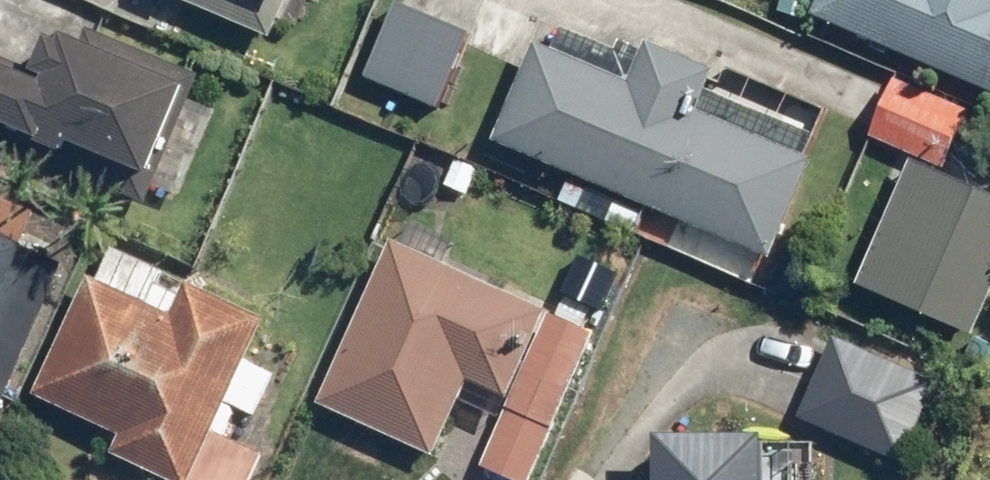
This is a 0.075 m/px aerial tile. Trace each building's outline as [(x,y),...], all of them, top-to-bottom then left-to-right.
[(817,17),(989,93),(989,0),(824,0),(817,17)] [(446,114),(479,36),(398,1),(365,79),(446,114)] [(70,150),(75,139),(159,177),(203,80),(66,18),(39,76),(0,58),(0,119),(70,150)] [(538,42),(496,142),(776,261),(819,160),(702,111),(719,71),(650,42),(633,82),(538,42)] [(857,288),(980,340),(989,316),(989,194),(912,160),(857,288)] [(59,266),(0,240),(0,401),(59,266)] [(36,396),(120,436),(112,452),(171,479),(257,479),(266,462),(220,440),(277,318),(111,240),(36,396)] [(439,455),(469,386),(509,404),(483,465),(517,479),(534,479),(599,330),(394,243),(324,406),(439,455)] [(848,334),(805,417),(903,468),(946,384),(848,334)] [(801,444),(772,444),(772,436),(663,436),(663,479),(801,479),(801,444)]
